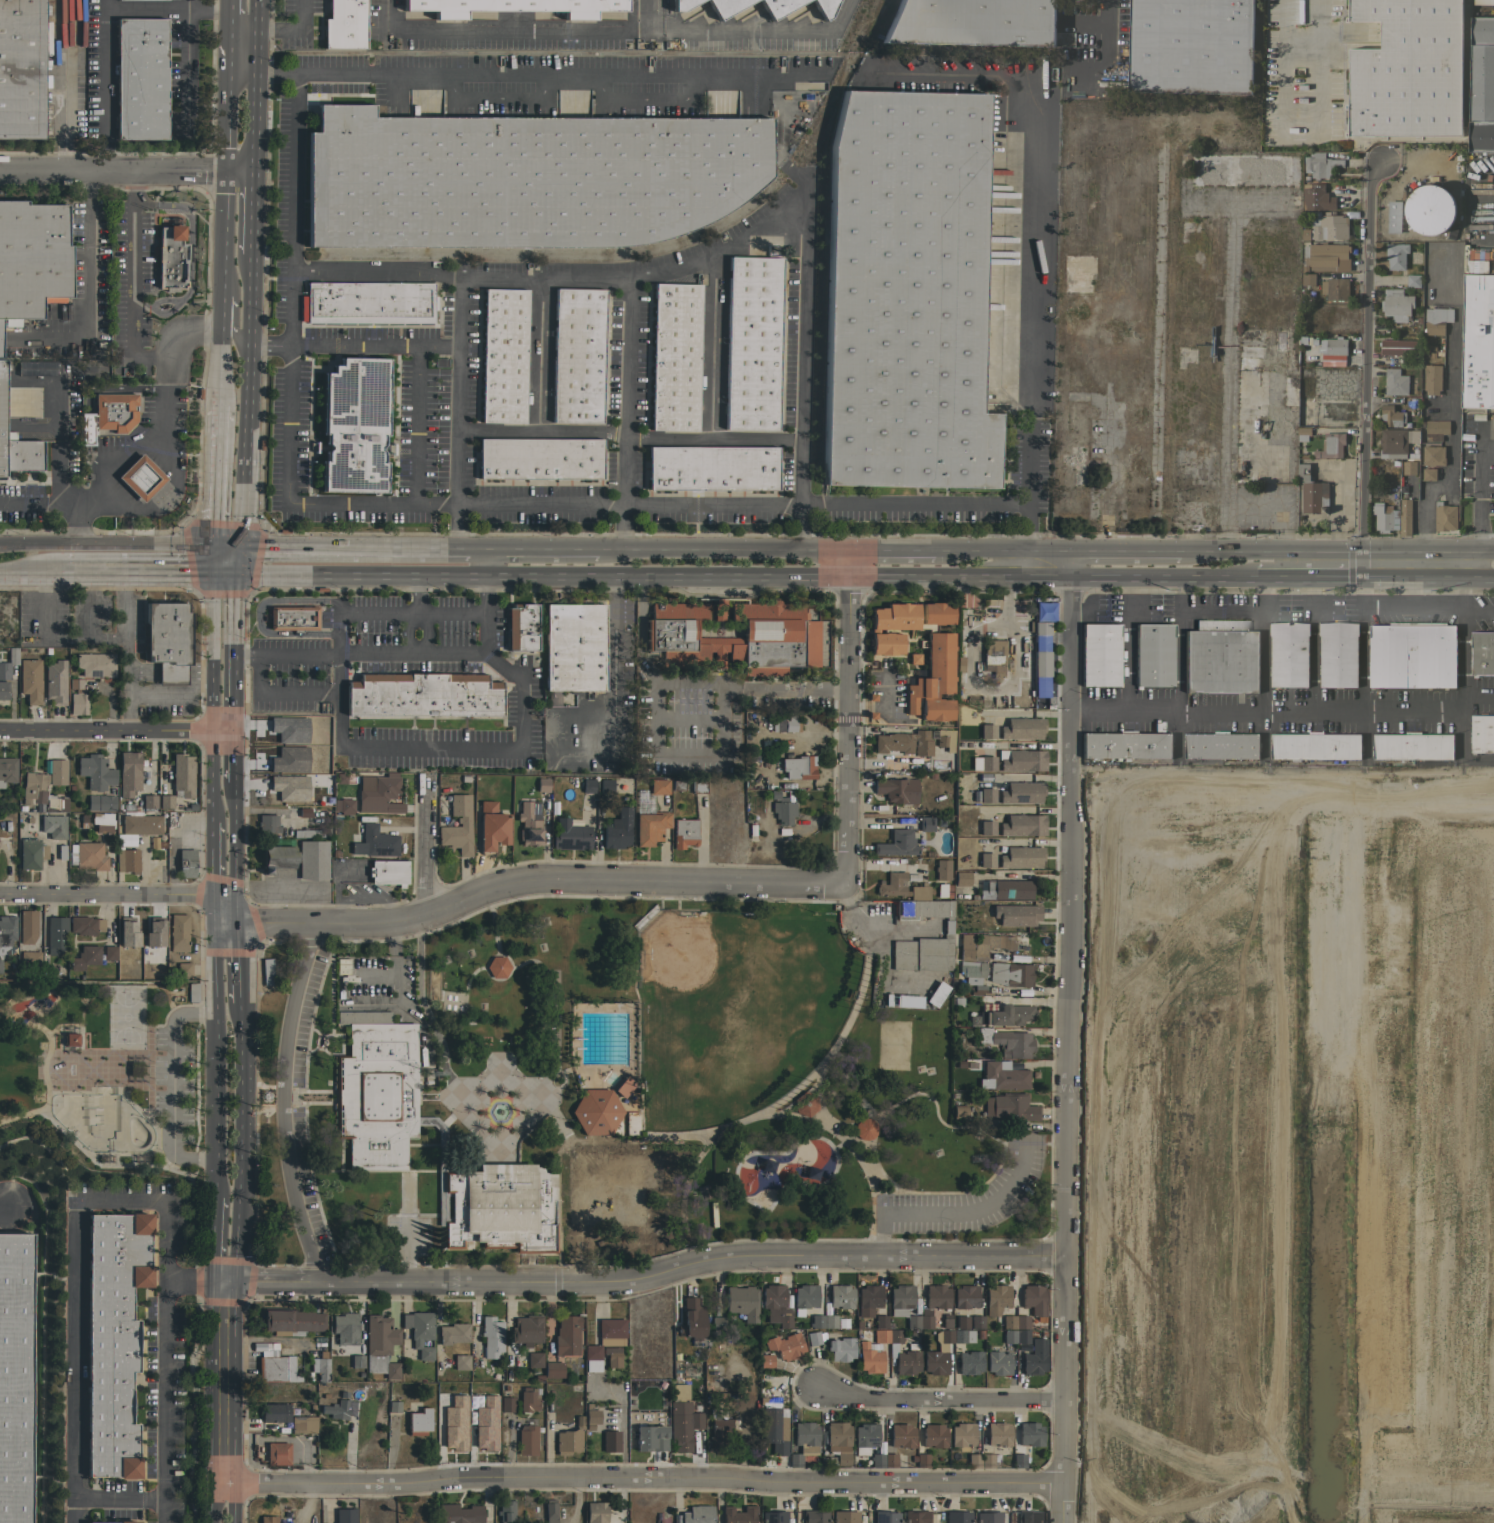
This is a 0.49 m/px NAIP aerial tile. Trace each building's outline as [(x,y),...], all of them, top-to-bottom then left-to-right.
[(43,138),(0,138),(0,0),(43,0),(43,138)] [(328,19),(328,0),(365,0),(365,48),(323,48),(323,19),(328,19)] [(403,10),(403,0),(625,0),(625,11),(594,11),(594,19),(563,19),(563,10),(464,10),(464,19),(434,19),(434,10),(403,10)] [(671,11),(671,0),(699,0),(680,11),(671,11)] [(717,20),(706,0),(751,0),(717,20)] [(770,20),(758,0),(804,0),(770,20)] [(822,21),(811,0),(835,0),(827,18),(822,21)] [(894,12),(898,0),(1055,0),(1054,46),(880,42),(894,12)] [(1128,91),(1130,0),(1253,0),(1251,94),(1128,91)] [(1348,16),(1348,0),(1462,0),(1461,136),(1348,136),(1348,137),(1345,136),(1345,130),(1347,130),(1348,109),(1345,109),(1345,103),(1348,103),(1348,48),(1380,48),(1380,20),(1349,20),(1349,21),(1345,21),(1345,16),(1348,16)] [(1470,16),(1493,16),(1493,151),(1467,151),(1470,16)] [(165,139),(116,139),(116,127),(113,127),(113,116),(116,116),(116,74),(113,74),(113,65),(116,65),(117,18),(166,18),(165,139)] [(1056,46),(1056,31),(1075,32),(1075,46),(1056,46)] [(843,90),(986,94),(978,413),(996,414),(995,488),(822,484),(830,147),(843,90)] [(307,246),(308,132),(317,132),(317,125),(312,125),(312,114),(318,114),(318,104),(372,105),(372,117),(769,118),(769,176),(738,202),(711,219),(685,230),(661,239),(633,244),(613,246),(596,247),(307,246)] [(1343,159),(1343,166),(1330,167),(1330,177),(1323,177),(1323,179),(1314,179),(1314,177),(1311,177),(1311,174),(1310,174),(1310,172),(1304,172),(1304,156),(1309,156),(1309,152),(1324,152),(1325,158),(1329,158),(1329,159),(1335,159),(1343,159)] [(1300,155),(1300,179),(1290,179),(1290,185),(1274,185),(1274,187),(1266,187),(1266,185),(1237,185),(1237,187),(1228,187),(1228,185),(1192,185),(1192,154),(1300,155)] [(1303,209),(1302,183),(1324,183),(1324,192),(1328,192),(1328,196),(1335,196),(1336,209),(1303,209)] [(1446,229),(1442,231),(1438,233),(1434,234),(1429,234),(1425,234),(1421,233),(1417,231),(1413,228),(1410,225),(1408,221),(1406,217),(1405,213),(1404,208),(1405,204),(1406,200),(1408,196),(1411,192),(1414,189),(1417,187),(1421,185),(1426,184),(1430,183),(1435,184),(1439,185),(1443,187),(1446,190),(1449,193),(1452,196),(1454,201),(1455,205),(1455,209),(1455,214),(1453,218),(1451,222),(1449,225),(1446,229)] [(1387,200),(1401,200),(1400,233),(1387,233),(1387,200)] [(40,318),(0,318),(0,201),(26,201),(26,204),(66,204),(66,245),(70,245),(70,297),(40,297),(40,318)] [(1310,239),(1310,240),(1302,240),(1302,228),(1309,228),(1309,229),(1312,229),(1312,226),(1311,226),(1311,219),(1313,219),(1313,215),(1315,215),(1315,211),(1320,211),(1320,215),(1344,215),(1348,218),(1348,238),(1310,239)] [(182,240),(181,240),(181,243),(187,244),(186,261),(185,261),(184,281),(186,281),(186,287),(184,286),(184,289),(177,289),(177,292),(164,292),(164,289),(157,289),(158,246),(156,246),(156,239),(158,239),(159,237),(157,237),(157,230),(159,230),(159,227),(162,227),(162,225),(182,225),(182,240)] [(1349,271),(1335,271),(1336,270),(1310,270),(1310,266),(1309,266),(1309,265),(1308,264),(1308,271),(1302,271),(1302,265),(1303,265),(1303,245),(1309,245),(1309,244),(1321,244),(1321,241),(1326,241),(1326,244),(1347,244),(1347,246),(1350,246),(1350,252),(1347,252),(1347,258),(1350,258),(1349,271)] [(1386,243),(1409,243),(1409,252),(1405,252),(1405,269),(1388,269),(1388,262),(1387,262),(1387,259),(1385,259),(1386,243)] [(729,257),(781,258),(776,430),(724,429),(729,257)] [(1315,285),(1302,285),(1302,273),(1315,273),(1315,285)] [(1406,274),(1420,274),(1420,287),(1406,287),(1406,274)] [(1464,274),(1493,275),(1493,408),(1461,407),(1464,274)] [(1348,300),(1327,300),(1327,293),(1321,293),(1321,280),(1327,280),(1327,278),(1348,278),(1348,300)] [(433,283),(433,296),(436,296),(436,310),(432,310),(432,323),(306,323),(306,282),(433,283)] [(653,283),(700,284),(697,431),(650,430),(653,283)] [(555,288),(604,289),(601,423),(552,422),(555,288)] [(1380,300),(1383,299),(1383,289),(1402,288),(1402,295),(1413,295),(1413,307),(1410,307),(1410,315),(1406,315),(1406,321),(1392,322),(1392,315),(1383,315),(1383,310),(1380,310),(1380,300)] [(483,289),(526,289),(524,423),(481,422),(483,289)] [(1452,308),(1452,321),(1444,321),(1444,335),(1425,334),(1425,330),(1423,330),(1423,329),(1425,329),(1425,320),(1425,308),(1452,308)] [(1286,310),(1299,311),(1298,324),(1285,324),(1286,310)] [(1274,349),(1274,346),(1276,346),(1276,336),(1275,336),(1275,333),(1276,333),(1276,330),(1286,330),(1285,333),(1287,333),(1287,336),(1285,336),(1285,346),(1287,346),(1287,349),(1274,349)] [(1380,354),(1380,340),(1406,340),(1406,333),(1411,333),(1411,340),(1418,340),(1418,354),(1380,354)] [(1300,335),(1307,336),(1312,336),(1312,338),(1318,338),(1317,344),(1300,343),(1300,335)] [(1322,352),(1317,352),(1317,346),(1320,346),(1320,338),(1326,339),(1326,338),(1336,338),(1336,336),(1342,336),(1342,338),(1347,338),(1346,355),(1345,355),(1345,365),(1321,365),(1321,363),(1319,363),(1319,361),(1321,361),(1322,354),(1322,352)] [(384,494),(321,492),(322,461),(325,461),(326,451),(329,448),(329,446),(325,444),(325,435),(322,435),(324,373),(329,373),(329,365),(340,365),(340,357),(388,358),(385,436),(383,436),(383,445),(379,448),(379,450),(382,453),(382,462),(385,462),(384,494)] [(5,476),(0,476),(0,359),(4,359),(4,362),(8,362),(8,370),(4,370),(4,440),(43,441),(43,470),(5,470),(5,476)] [(17,363),(17,377),(53,378),(54,364),(17,363)] [(1441,390),(1439,390),(1439,394),(1426,394),(1426,389),(1424,389),(1424,364),(1441,365),(1441,390)] [(1408,394),(1385,394),(1385,367),(1400,368),(1399,375),(1408,375),(1408,394)] [(1283,375),(1298,375),(1298,405),(1283,405),(1283,375)] [(113,433),(113,429),(94,429),(94,394),(137,394),(137,405),(132,405),(132,410),(136,410),(136,421),(124,433),(113,433)] [(1384,426),(1384,419),(1381,419),(1381,404),(1393,404),(1393,411),(1394,411),(1394,410),(1398,410),(1398,411),(1405,411),(1405,422),(1402,422),(1402,426),(1384,426)] [(1449,420),(1449,434),(1442,434),(1442,441),(1431,441),(1431,436),(1425,436),(1425,420),(1449,420)] [(1311,427),(1311,435),(1308,435),(1308,441),(1297,441),(1297,427),(1311,427)] [(1407,429),(1407,430),(1419,430),(1419,442),(1407,442),(1407,453),(1406,453),(1406,458),(1386,458),(1386,453),(1381,453),(1381,445),(1380,445),(1380,437),(1381,437),(1381,429),(1407,429)] [(1344,432),(1345,444),(1342,444),(1342,456),(1319,457),(1313,457),(1313,450),(1322,450),(1322,438),(1324,438),(1324,432),(1344,432)] [(479,479),(479,439),(602,439),(602,479),(479,479)] [(648,490),(648,446),(777,447),(777,490),(648,490)] [(1423,446),(1444,446),(1444,457),(1445,457),(1445,465),(1434,465),(1434,466),(1431,466),(1431,464),(1423,464),(1423,446)] [(117,477),(141,453),(166,479),(142,503),(117,477)] [(1416,474),(1402,474),(1402,461),(1416,461),(1416,474)] [(1302,483),(1297,483),(1297,463),(1309,463),(1309,482),(1328,482),(1328,513),(1302,513),(1302,483)] [(1422,480),(1422,468),(1436,468),(1435,480),(1422,480)] [(1411,535),(1399,535),(1400,498),(1411,498),(1411,535)] [(1434,500),(1442,500),(1442,504),(1448,504),(1448,505),(1456,505),(1456,529),(1448,529),(1448,531),(1434,531),(1434,500)] [(1375,514),(1371,514),(1371,505),(1373,505),(1373,502),(1383,502),(1383,505),(1392,505),(1392,509),(1399,509),(1399,529),(1392,528),(1392,529),(1388,529),(1388,532),(1378,532),(1378,529),(1375,529),(1375,514)] [(706,603),(706,620),(694,620),(694,637),(742,637),(742,620),(730,620),(731,603),(766,603),(768,600),(771,598),(774,598),(776,599),(778,600),(779,603),(803,603),(803,613),(807,613),(807,620),(818,620),(818,667),(785,666),(785,676),(743,675),(743,660),(729,660),(729,651),(723,651),(723,668),(713,668),(713,652),(708,652),(707,660),(694,660),(694,667),(661,667),(661,651),(645,651),(645,619),(651,619),(651,603),(706,603)] [(713,598),(723,598),(723,620),(713,620),(713,598)] [(886,629),(886,632),(890,632),(890,633),(901,633),(901,653),(894,653),(894,655),(870,655),(870,645),(868,645),(868,638),(871,638),(871,634),(870,634),(870,628),(871,628),(871,624),(868,624),(868,617),(871,617),(871,615),(870,615),(870,607),(886,607),(886,603),(899,603),(899,602),(904,602),(904,603),(917,603),(916,629),(886,629)] [(906,685),(913,685),(913,677),(926,678),(927,632),(928,632),(928,624),(921,624),(922,603),(928,603),(928,602),(945,602),(945,604),(952,604),(952,624),(941,624),(935,624),(935,632),(952,633),(952,646),(953,646),(953,650),(952,650),(952,676),(953,676),(953,681),(952,681),(952,694),(935,694),(935,699),(940,699),(951,700),(951,720),(944,720),(944,721),(928,721),(928,720),(921,720),(921,718),(920,718),(920,713),(921,713),(921,699),(920,699),(920,697),(916,697),(916,714),(906,714),(906,685)] [(146,603),(186,603),(186,612),(189,612),(189,665),(186,665),(186,672),(186,685),(158,685),(158,671),(158,662),(149,662),(149,656),(146,656),(146,603)] [(536,650),(534,650),(534,652),(529,652),(529,650),(507,651),(507,607),(511,607),(511,604),(536,604),(536,650)] [(604,691),(544,690),(545,604),(604,604),(604,691)] [(1053,604),(1034,604),(1033,622),(1052,622),(1053,604)] [(316,606),(316,630),(301,630),(301,632),(292,632),(292,630),(269,630),(269,607),(316,606)] [(1184,630),(1195,630),(1195,620),(1247,620),(1247,630),(1258,630),(1258,692),(1184,692),(1184,630)] [(1309,635),(1307,635),(1307,686),(1270,686),(1270,635),(1269,635),(1269,623),(1289,621),(1309,623),(1309,635)] [(1049,634),(1033,634),(1033,622),(1049,622),(1049,634)] [(1369,625),(1389,625),(1389,622),(1445,622),(1445,625),(1455,625),(1455,687),(1369,686),(1369,625)] [(1358,623),(1358,635),(1357,635),(1356,687),(1320,686),(1320,635),(1318,635),(1318,623),(1358,623)] [(1118,686),(1081,686),(1082,624),(1119,624),(1118,686)] [(1172,686),(1135,686),(1135,624),(1172,624),(1172,686)] [(1470,631),(1493,631),(1493,674),(1477,674),(1477,677),(1472,677),(1472,675),(1470,675),(1470,631)] [(1004,664),(1003,664),(1003,677),(999,677),(999,674),(992,674),(992,671),(983,670),(980,670),(981,661),(983,661),(984,639),(1005,640),(1004,664)] [(9,680),(0,680),(0,662),(8,662),(8,647),(17,647),(17,665),(10,665),(9,680)] [(1049,676),(1033,676),(1033,651),(1049,651),(1049,676)] [(114,653),(114,677),(106,677),(106,676),(81,676),(81,668),(75,668),(75,653),(114,653)] [(19,659),(40,659),(40,682),(38,682),(38,692),(41,692),(41,695),(40,695),(40,699),(39,699),(39,701),(40,701),(40,705),(37,705),(37,706),(27,706),(27,705),(26,705),(26,693),(19,693),(19,659)] [(65,705),(51,705),(51,698),(45,698),(45,663),(54,663),(54,660),(65,660),(65,705)] [(346,715),(346,681),(358,681),(358,674),(487,674),(487,682),(501,682),(501,696),(503,696),(503,712),(501,712),(501,715),(346,715)] [(70,694),(87,694),(86,715),(70,714),(70,694)] [(776,731),(776,721),(777,721),(777,718),(783,718),(783,720),(787,720),(787,715),(796,715),(796,722),(799,722),(799,731),(776,731)] [(1470,715),(1493,715),(1493,752),(1475,752),(1475,754),(1471,754),(1471,752),(1470,752),(1470,715)] [(267,747),(267,733),(280,733),(280,728),(284,728),(284,716),(311,716),(311,738),(317,738),(317,739),(320,739),(320,745),(311,745),(311,748),(267,747)] [(999,739),(999,726),(1006,726),(1007,718),(1043,718),(1043,732),(1041,732),(1041,739),(999,739)] [(994,738),(980,738),(980,724),(995,724),(994,738)] [(952,753),(945,752),(945,747),(935,746),(937,729),(954,730),(952,753)] [(886,735),(886,734),(890,734),(890,733),(913,733),(914,730),(928,730),(928,740),(931,740),(931,755),(913,755),(914,738),(911,738),(911,754),(900,753),(900,750),(885,750),(885,753),(873,753),(874,735),(886,735)] [(1081,758),(1081,733),(1118,733),(1118,730),(1134,730),(1134,733),(1171,733),(1171,758),(1081,758)] [(1214,733),(1214,731),(1228,731),(1228,733),(1258,733),(1258,758),(1184,758),(1184,733),(1214,733)] [(1308,733),(1308,731),(1322,731),(1322,734),(1360,734),(1360,758),(1300,758),(1300,761),(1290,761),(1290,758),(1270,758),(1270,733),(1308,733)] [(1372,758),(1372,734),(1405,734),(1405,731),(1420,731),(1420,734),(1453,734),(1453,759),(1372,758)] [(306,748),(276,748),(276,759),(268,759),(268,773),(306,773),(306,748)] [(999,771),(999,758),(1007,758),(1007,750),(1044,750),(1044,760),(1045,760),(1045,771),(999,771)] [(119,752),(140,752),(140,790),(131,790),(131,797),(119,797),(119,752)] [(193,797),(181,797),(181,790),(172,790),(172,753),(185,753),(185,756),(193,756),(193,797)] [(77,757),(87,757),(87,754),(100,754),(100,758),(105,758),(105,769),(115,769),(115,794),(103,794),(103,790),(101,790),(101,791),(94,791),(94,790),(87,790),(87,775),(77,775),(77,757)] [(780,758),(797,758),(797,756),(810,756),(810,766),(814,766),(814,779),(797,779),(797,778),(785,778),(784,771),(781,771),(780,758)] [(994,770),(979,770),(980,756),(995,756),(994,770)] [(3,788),(0,788),(0,758),(16,758),(16,782),(3,782),(3,788)] [(66,785),(49,785),(49,772),(44,772),(44,761),(49,761),(49,759),(66,760),(66,785)] [(44,812),(44,806),(47,806),(47,799),(45,799),(45,804),(43,804),(43,811),(36,811),(36,803),(35,803),(35,805),(22,804),(22,798),(23,787),(25,772),(48,774),(47,785),(44,785),(44,790),(46,790),(46,794),(54,795),(54,798),(61,798),(61,796),(66,796),(66,798),(68,798),(67,812),(44,812)] [(358,812),(358,791),(359,791),(359,776),(399,777),(398,793),(394,793),(394,798),(386,798),(386,801),(385,801),(385,803),(403,803),(403,813),(358,812)] [(306,803),(306,778),(268,777),(268,793),(276,793),(276,802),(306,803)] [(549,778),(548,792),(537,791),(537,778),(549,778)] [(916,804),(903,804),(903,803),(890,803),(890,801),(886,801),(886,797),(884,797),(884,793),(873,793),(873,789),(873,783),(873,778),(887,778),(887,779),(901,779),(901,778),(916,778),(916,804)] [(583,779),(594,779),(594,793),(582,793),(583,779)] [(600,779),(612,779),(612,793),(599,793),(600,779)] [(650,794),(650,779),(668,779),(668,794),(650,794)] [(692,780),(706,781),(705,793),(691,793),(692,780)] [(999,803),(999,790),(1006,790),(1006,782),(1043,782),(1043,796),(1040,796),(1040,803),(999,803)] [(994,802),(979,802),(979,788),(994,788),(994,802)] [(795,816),(791,816),(791,825),(777,825),(777,819),(774,819),(774,812),(771,812),(771,802),(774,802),(774,799),(770,799),(770,790),(778,790),(778,797),(789,797),(790,802),(795,802),(795,816)] [(471,856),(458,856),(458,847),(448,847),(448,844),(438,844),(437,827),(459,826),(459,815),(449,815),(449,801),(450,801),(450,794),(469,794),(470,816),(471,856)] [(87,810),(87,795),(115,796),(115,811),(87,810)] [(142,795),(156,795),(156,808),(155,808),(155,811),(143,811),(143,808),(142,808),(142,795)] [(159,795),(173,795),(173,808),(159,808),(159,795)] [(353,812),(339,812),(339,811),(333,811),(333,799),(339,799),(339,798),(353,799),(353,812)] [(507,844),(496,844),(496,841),(494,841),(493,853),(490,853),(486,854),(483,853),(479,852),(479,851),(478,851),(479,814),(479,800),(495,801),(495,813),(508,813),(507,844)] [(539,801),(539,820),(540,820),(540,830),(542,830),(542,845),(523,845),(523,846),(521,846),(521,840),(519,840),(519,829),(521,829),(521,821),(517,821),(517,813),(520,813),(520,801),(539,801)] [(603,824),(610,824),(610,819),(617,819),(618,806),(631,807),(630,827),(629,827),(629,846),(622,846),(622,848),(616,848),(616,849),(602,848),(603,824)] [(299,817),(299,808),(311,808),(311,817),(299,817)] [(161,834),(122,834),(122,815),(123,815),(123,811),(142,812),(142,815),(161,816),(161,820),(161,834)] [(635,814),(653,814),(653,812),(670,812),(670,828),(662,828),(662,841),(652,841),(652,846),(635,846),(635,814)] [(96,832),(96,824),(92,824),(92,813),(113,813),(112,820),(114,820),(113,828),(112,828),(111,833),(96,832)] [(41,815),(65,816),(65,839),(49,839),(49,832),(41,832),(41,815)] [(277,815),(277,824),(279,824),(279,832),(258,832),(258,826),(257,826),(257,822),(258,822),(258,815),(277,815)] [(999,835),(999,823),(1006,823),(1006,815),(1044,815),(1044,825),(1044,835),(999,835)] [(590,849),(552,849),(552,829),(554,829),(555,817),(569,818),(569,825),(590,825),(590,849)] [(933,831),(919,831),(919,817),(933,817),(933,831)] [(696,819),(696,845),(695,846),(692,846),(690,844),(683,844),(683,849),(672,849),(672,835),(673,835),(673,819),(696,819)] [(994,835),(979,835),(979,820),(994,820),(994,835)] [(376,822),(376,833),(387,833),(386,835),(398,835),(397,856),(364,855),(364,854),(351,854),(351,834),(362,834),(362,822),(376,822)] [(293,837),(293,830),(303,830),(302,827),(306,827),(306,830),(328,829),(328,837),(293,837)] [(873,854),(873,844),(890,844),(890,829),(911,829),(911,838),(913,838),(913,845),(917,845),(917,854),(873,854)] [(19,864),(17,864),(17,857),(19,857),(19,839),(39,839),(39,845),(47,845),(47,859),(39,859),(39,869),(19,869),(19,864)] [(327,879),(299,879),(299,841),(327,841),(327,879)] [(102,842),(102,856),(107,856),(107,870),(93,870),(93,869),(76,868),(76,864),(69,864),(70,858),(67,858),(68,852),(69,852),(70,844),(75,845),(75,842),(102,842)] [(294,846),(294,852),(297,852),(297,862),(294,862),(294,867),(271,867),(271,874),(262,874),(262,866),(264,866),(264,846),(294,846)] [(116,850),(117,850),(117,847),(122,847),(122,850),(138,850),(138,871),(138,874),(132,874),(132,871),(117,872),(116,850)] [(998,867),(998,855),(1006,855),(1006,847),(1043,847),(1042,860),(1040,860),(1040,868),(998,867)] [(195,877),(179,877),(179,849),(195,849),(195,877)] [(994,867),(979,867),(979,853),(994,853),(994,867)] [(407,860),(407,884),(404,884),(404,888),(398,888),(398,884),(370,884),(370,876),(368,876),(368,867),(370,867),(370,860),(407,860)] [(949,880),(935,880),(935,871),(934,871),(934,867),(935,867),(935,860),(949,860),(949,880)] [(876,895),(876,893),(875,893),(875,886),(876,886),(877,884),(878,884),(878,880),(883,880),(883,884),(886,884),(887,872),(900,872),(900,871),(905,871),(905,880),(904,880),(904,886),(905,886),(905,890),(910,891),(910,886),(920,886),(921,881),(926,882),(925,886),(929,886),(928,889),(932,889),(932,894),(929,894),(929,900),(910,899),(910,895),(902,895),(902,897),(899,897),(899,895),(876,895)] [(954,886),(954,872),(970,872),(970,874),(971,874),(971,884),(969,884),(969,886),(954,886)] [(978,898),(978,890),(986,890),(986,880),(1031,880),(1031,899),(978,898)] [(937,883),(946,883),(946,884),(951,885),(951,890),(946,890),(946,891),(951,891),(951,897),(936,897),(937,883)] [(952,900),(952,919),(945,920),(945,917),(920,917),(920,920),(913,920),(913,923),(906,923),(906,920),(896,920),(896,900),(929,900),(952,900)] [(1039,905),(1039,920),(1034,920),(1034,926),(998,926),(998,917),(992,917),(992,905),(1039,905)] [(19,910),(36,910),(36,935),(32,944),(19,943),(19,910)] [(187,931),(189,931),(189,935),(188,935),(187,952),(170,951),(170,935),(169,935),(169,931),(170,931),(170,927),(169,927),(169,925),(170,925),(170,914),(188,914),(187,931)] [(10,945),(0,945),(0,916),(15,916),(15,940),(10,940),(10,945)] [(47,917),(66,917),(66,955),(47,955),(47,917)] [(70,917),(90,917),(90,918),(95,918),(95,919),(103,919),(103,931),(95,931),(95,935),(93,935),(93,936),(90,936),(90,935),(76,935),(76,933),(70,933),(70,917)] [(135,948),(136,919),(119,919),(118,948),(135,948)] [(162,948),(162,919),(145,919),(144,948),(162,948)] [(951,970),(891,969),(891,941),(915,941),(915,938),(946,938),(946,933),(943,933),(944,920),(952,920),(951,970)] [(960,960),(960,949),(959,949),(960,934),(972,934),(972,949),(973,950),(973,943),(977,943),(977,941),(979,942),(980,934),(996,936),(1006,936),(1012,935),(1026,935),(1026,950),(1006,950),(1001,948),(987,948),(986,961),(960,960)] [(99,946),(99,950),(100,950),(100,953),(99,953),(99,964),(83,964),(83,970),(70,970),(70,958),(78,958),(78,952),(80,952),(80,945),(99,946)] [(116,960),(104,960),(103,946),(116,946),(116,960)] [(133,961),(132,961),(132,964),(129,963),(129,961),(120,961),(120,947),(134,947),(133,961)] [(135,947),(145,948),(145,950),(147,950),(147,953),(156,953),(156,957),(162,957),(162,966),(156,965),(156,969),(155,969),(155,976),(144,976),(144,975),(134,974),(135,947)] [(20,964),(21,951),(40,952),(40,965),(20,964)] [(492,978),(486,967),(492,956),(503,956),(510,967),(504,978),(492,978)] [(273,984),(263,985),(261,959),(272,958),(273,984)] [(986,963),(985,977),(981,977),(980,984),(965,983),(965,976),(963,976),(963,973),(958,973),(959,961),(986,963)] [(191,976),(177,977),(177,963),(191,962),(191,976)] [(990,962),(1032,964),(1031,987),(1005,986),(989,981),(990,962)] [(57,965),(56,976),(42,976),(43,964),(57,965)] [(935,1007),(924,1000),(938,980),(948,987),(935,1007)] [(188,983),(197,983),(197,1002),(188,1002),(188,983)] [(985,985),(985,992),(992,992),(992,995),(982,995),(982,992),(981,992),(981,995),(970,994),(970,991),(974,991),(974,985),(985,985)] [(895,994),(921,995),(921,1007),(921,1008),(894,1007),(895,994)] [(999,1011),(999,1006),(1002,1003),(1006,1003),(1008,1006),(1032,1006),(1032,1009),(1033,1009),(1033,1015),(1032,1015),(1032,1020),(1022,1021),(1022,1025),(1011,1025),(1011,1021),(1009,1021),(1009,1025),(987,1025),(987,1024),(984,1024),(978,1024),(978,1025),(968,1025),(968,1015),(978,1015),(978,1012),(980,1012),(981,995),(996,995),(996,1011),(999,1011)] [(348,1170),(348,1138),(334,1139),(334,1055),(348,1055),(348,1024),(337,1024),(337,1011),(392,1011),(392,1023),(415,1023),(416,1136),(405,1137),(406,1170),(348,1170)] [(996,1058),(996,1056),(1001,1056),(1000,1048),(999,1048),(999,1044),(977,1044),(977,1027),(991,1027),(991,1028),(993,1028),(993,1032),(1009,1032),(1029,1032),(1029,1039),(1032,1039),(1032,1052),(1029,1052),(1029,1058),(996,1058)] [(77,1033),(77,1035),(78,1035),(78,1043),(77,1043),(77,1046),(65,1046),(65,1044),(64,1044),(64,1036),(65,1036),(65,1033),(77,1033)] [(990,1089),(990,1088),(978,1088),(978,1078),(983,1078),(983,1071),(981,1071),(981,1067),(983,1067),(983,1061),(1008,1061),(1008,1069),(1028,1069),(1028,1089),(990,1089)] [(635,1083),(622,1098),(613,1090),(625,1075),(635,1083)] [(508,1100),(504,1100),(504,1104),(495,1104),(495,1101),(491,1101),(491,1091),(495,1091),(495,1087),(504,1087),(504,1091),(508,1091),(508,1100)] [(609,1134),(583,1135),(571,1111),(582,1089),(609,1089),(623,1112),(609,1134)] [(807,1117),(795,1112),(793,1098),(802,1091),(814,1095),(817,1109),(807,1117)] [(1001,1117),(992,1117),(992,1116),(984,1116),(984,1097),(992,1097),(992,1096),(1001,1096),(1001,1092),(1026,1093),(1025,1095),(1026,1095),(1026,1101),(1025,1105),(1038,1105),(1038,1120),(1001,1120),(1001,1117)] [(952,1105),(966,1105),(966,1108),(969,1108),(969,1116),(966,1116),(966,1119),(952,1119),(952,1105)] [(638,1135),(625,1135),(625,1112),(638,1111),(638,1135)] [(555,1172),(555,1200),(554,1200),(554,1223),(555,1223),(555,1253),(513,1253),(513,1248),(480,1248),(480,1240),(465,1240),(465,1246),(463,1246),(463,1248),(443,1248),(443,1225),(437,1225),(438,1132),(430,1124),(417,1124),(417,1116),(436,1116),(446,1128),(446,1167),(477,1167),(477,1163),(540,1164),(543,1172),(555,1172)] [(870,1119),(875,1123),(876,1128),(875,1134),(871,1139),(865,1140),(861,1139),(856,1135),(854,1130),(855,1124),(858,1119),(864,1117),(870,1119)] [(130,1215),(130,1213),(151,1213),(151,1234),(149,1234),(149,1266),(151,1266),(151,1287),(131,1287),(131,1319),(138,1320),(138,1372),(131,1372),(131,1424),(137,1424),(137,1457),(139,1457),(139,1478),(118,1478),(118,1476),(87,1476),(88,1214),(130,1215)] [(33,1234),(31,1522),(0,1522),(0,1234),(33,1234)] [(791,1328),(778,1327),(778,1322),(766,1322),(766,1308),(762,1308),(762,1305),(761,1305),(761,1301),(762,1301),(762,1295),(761,1295),(761,1290),(762,1290),(762,1288),(765,1288),(765,1284),(784,1285),(784,1289),(785,1289),(785,1307),(791,1307),(791,1328)] [(817,1285),(817,1307),(811,1307),(811,1306),(808,1305),(808,1308),(793,1308),(794,1287),(798,1288),(798,1285),(817,1285)] [(848,1285),(848,1288),(853,1288),(853,1308),(838,1308),(838,1306),(835,1306),(835,1307),(829,1308),(829,1285),(848,1285)] [(871,1317),(857,1317),(858,1288),(863,1288),(863,1285),(881,1285),(881,1308),(875,1307),(875,1306),(872,1306),(872,1308),(871,1317)] [(913,1285),(913,1307),(911,1307),(911,1308),(906,1308),(906,1316),(890,1316),(890,1308),(889,1308),(890,1288),(894,1288),(894,1285),(913,1285)] [(944,1285),(944,1288),(949,1288),(948,1310),(944,1310),(944,1308),(934,1308),(934,1306),(930,1306),(930,1308),(930,1315),(932,1315),(932,1328),(919,1328),(919,1315),(920,1315),(920,1308),(925,1308),(925,1285),(944,1285)] [(977,1285),(977,1308),(972,1308),(972,1306),(968,1306),(968,1308),(953,1308),(954,1288),(958,1288),(958,1285),(977,1285)] [(985,1316),(986,1288),(990,1288),(990,1285),(1009,1285),(1009,1307),(1005,1307),(1005,1308),(1000,1308),(1000,1310),(997,1316),(985,1316)] [(1045,1316),(1044,1316),(1044,1318),(1039,1318),(1040,1316),(1030,1316),(1030,1313),(1029,1313),(1029,1309),(1030,1309),(1030,1306),(1027,1305),(1027,1307),(1021,1307),(1021,1288),(1022,1288),(1022,1285),(1041,1285),(1041,1288),(1045,1288),(1045,1316)] [(757,1323),(743,1323),(743,1314),(736,1314),(736,1312),(726,1312),(726,1286),(733,1286),(733,1287),(744,1287),(744,1286),(752,1286),(752,1288),(757,1288),(757,1323)] [(704,1336),(703,1336),(703,1346),(691,1346),(691,1336),(684,1336),(684,1335),(677,1335),(677,1324),(684,1324),(684,1319),(683,1319),(683,1297),(688,1297),(688,1296),(693,1296),(693,1297),(698,1297),(698,1306),(703,1306),(704,1336)] [(263,1310),(291,1310),(291,1311),(313,1311),(313,1313),(324,1313),(324,1331),(294,1331),(294,1332),(289,1332),(289,1335),(272,1335),(272,1330),(263,1330),(263,1310)] [(410,1312),(432,1312),(432,1339),(424,1339),(424,1341),(422,1341),(422,1339),(420,1339),(420,1346),(432,1346),(432,1360),(418,1360),(418,1349),(412,1349),(412,1339),(410,1339),(410,1327),(401,1327),(401,1314),(410,1314),(410,1312)] [(336,1344),(336,1333),(332,1333),(332,1315),(342,1316),(342,1313),(357,1313),(357,1331),(357,1345),(336,1344)] [(379,1314),(379,1317),(390,1317),(390,1328),(399,1328),(399,1344),(390,1344),(390,1355),(385,1355),(385,1362),(399,1362),(398,1379),(385,1379),(385,1373),(365,1372),(366,1314),(379,1314)] [(823,1315),(823,1328),(810,1328),(811,1314),(823,1315)] [(836,1328),(824,1328),(824,1314),(836,1315),(836,1328)] [(950,1318),(951,1318),(951,1328),(942,1328),(942,1318),(943,1318),(942,1314),(950,1314),(950,1318)] [(1028,1329),(1015,1329),(1015,1315),(1016,1315),(1016,1314),(1026,1314),(1026,1315),(1028,1315),(1028,1329)] [(542,1342),(531,1342),(530,1347),(522,1347),(522,1342),(511,1342),(511,1327),(514,1327),(514,1317),(525,1317),(525,1315),(542,1315),(542,1342)] [(561,1355),(561,1356),(554,1356),(554,1335),(556,1335),(556,1327),(557,1327),(557,1316),(563,1316),(563,1315),(573,1315),(573,1316),(580,1316),(580,1327),(578,1327),(578,1355),(561,1355)] [(887,1315),(887,1322),(892,1322),(892,1328),(875,1328),(874,1315),(887,1315)] [(906,1328),(906,1315),(919,1315),(918,1328),(906,1328)] [(983,1329),(970,1329),(970,1315),(983,1315),(983,1329)] [(1015,1315),(1015,1329),(1002,1328),(1002,1315),(1015,1315)] [(502,1352),(498,1351),(498,1358),(484,1358),(484,1356),(482,1356),(483,1347),(484,1336),(480,1336),(480,1332),(481,1332),(481,1316),(494,1316),(494,1321),(503,1321),(502,1352)] [(724,1317),(723,1337),(711,1337),(712,1317),(724,1317)] [(625,1337),(600,1338),(598,1338),(598,1319),(625,1319),(625,1337)] [(449,1342),(449,1345),(439,1345),(439,1335),(438,1335),(438,1326),(450,1326),(450,1323),(468,1323),(468,1342),(449,1342)] [(934,1339),(934,1333),(939,1330),(940,1330),(942,1330),(942,1328),(951,1329),(951,1330),(953,1330),(952,1343),(946,1343),(946,1352),(947,1352),(947,1374),(929,1374),(929,1371),(923,1371),(924,1351),(937,1351),(937,1343),(934,1339)] [(889,1329),(889,1343),(880,1343),(880,1350),(882,1350),(882,1372),(864,1372),(864,1370),(859,1370),(859,1340),(868,1340),(868,1342),(871,1342),(871,1336),(873,1336),(873,1329),(889,1329)] [(889,1329),(901,1329),(901,1342),(889,1343),(889,1329)] [(1003,1343),(1003,1330),(1015,1329),(1015,1343),(1003,1343)] [(1028,1343),(1016,1343),(1016,1329),(1028,1329),(1028,1343)] [(821,1344),(808,1346),(806,1333),(818,1330),(821,1344)] [(973,1342),(965,1342),(965,1343),(953,1343),(953,1330),(974,1330),(973,1342)] [(762,1340),(776,1335),(777,1339),(781,1338),(782,1339),(784,1338),(784,1336),(797,1331),(805,1350),(800,1352),(801,1355),(800,1355),(800,1356),(790,1360),(789,1359),(783,1361),(782,1358),(779,1359),(777,1352),(772,1350),(766,1350),(762,1340)] [(854,1358),(849,1358),(849,1361),(846,1361),(846,1362),(839,1362),(839,1361),(830,1361),(830,1351),(825,1351),(825,1347),(826,1347),(826,1340),(831,1340),(831,1338),(836,1338),(836,1340),(839,1340),(839,1337),(854,1337),(854,1358)] [(1045,1371),(1040,1371),(1040,1374),(1022,1374),(1022,1371),(1021,1352),(1026,1352),(1026,1353),(1031,1353),(1031,1350),(1029,1350),(1029,1346),(1031,1346),(1031,1338),(1045,1338),(1045,1371)] [(601,1345),(601,1359),(600,1359),(600,1372),(585,1372),(585,1360),(584,1360),(584,1345),(601,1345)] [(620,1347),(620,1367),(607,1367),(607,1354),(603,1354),(602,1347),(620,1347)] [(919,1371),(914,1371),(914,1374),(895,1374),(895,1352),(901,1352),(901,1353),(904,1353),(904,1351),(919,1351),(919,1371)] [(982,1371),(977,1371),(977,1374),(958,1374),(958,1352),(964,1352),(964,1353),(967,1353),(967,1351),(982,1351),(982,1371)] [(1010,1375),(1001,1374),(1001,1375),(994,1375),(994,1374),(991,1374),(991,1372),(986,1371),(987,1351),(1001,1351),(1001,1353),(1004,1354),(1004,1352),(1010,1352),(1010,1375)] [(542,1352),(542,1367),(527,1367),(527,1352),(542,1352)] [(772,1367),(759,1367),(759,1354),(772,1354),(772,1367)] [(285,1356),(285,1355),(294,1355),(294,1382),(285,1382),(285,1381),(258,1382),(258,1356),(285,1356)] [(363,1368),(351,1368),(351,1355),(363,1355),(363,1368)] [(468,1370),(453,1370),(454,1355),(468,1355),(468,1370)] [(313,1359),(315,1359),(315,1358),(328,1358),(328,1382),(318,1382),(318,1381),(316,1381),(316,1379),(318,1379),(318,1373),(316,1373),(316,1372),(315,1372),(315,1371),(314,1371),(312,1370),(313,1359)] [(544,1377),(544,1362),(562,1362),(562,1377),(544,1377)] [(787,1377),(786,1387),(767,1384),(769,1374),(787,1377)] [(688,1398),(672,1398),(671,1385),(687,1385),(688,1398)] [(538,1410),(530,1410),(530,1412),(519,1412),(520,1391),(530,1391),(530,1387),(539,1388),(538,1410)] [(450,1408),(442,1408),(442,1451),(465,1451),(464,1396),(450,1396),(450,1408)] [(514,1412),(500,1411),(500,1397),(514,1397),(514,1412)] [(355,1416),(347,1415),(347,1420),(330,1418),(331,1415),(320,1413),(321,1405),(330,1406),(331,1403),(336,1403),(335,1407),(337,1407),(337,1398),(349,1400),(356,1401),(355,1416)] [(399,1412),(388,1412),(388,1401),(400,1401),(399,1412)] [(669,1401),(690,1401),(690,1412),(702,1412),(702,1428),(690,1428),(690,1452),(673,1452),(673,1442),(670,1442),(669,1401)] [(591,1403),(591,1410),(599,1410),(599,1424),(593,1424),(593,1430),(586,1430),(585,1403),(591,1403)] [(289,1408),(291,1408),(291,1414),(289,1414),(289,1422),(261,1422),(261,1404),(289,1404),(289,1408)] [(430,1431),(429,1431),(429,1432),(426,1432),(426,1431),(425,1431),(425,1435),(424,1435),(424,1436),(418,1436),(418,1435),(408,1435),(408,1412),(421,1412),(421,1407),(430,1407),(430,1431)] [(786,1456),(771,1455),(771,1442),(761,1442),(762,1407),(779,1407),(779,1416),(786,1417),(786,1456)] [(720,1413),(720,1419),(731,1419),(731,1431),(724,1431),(724,1450),(721,1450),(721,1453),(715,1453),(715,1451),(712,1451),(712,1439),(709,1439),(709,1435),(711,1435),(711,1413),(720,1413)] [(575,1415),(583,1415),(582,1429),(581,1429),(581,1451),(578,1451),(578,1453),(572,1452),(570,1452),(570,1455),(556,1455),(556,1451),(555,1451),(555,1432),(561,1432),(562,1430),(571,1431),(575,1428),(575,1415)] [(316,1416),(316,1434),(291,1433),(291,1416),(316,1416)] [(793,1422),(812,1422),(812,1425),(817,1425),(817,1445),(816,1445),(816,1455),(801,1455),(800,1467),(789,1467),(789,1453),(799,1453),(799,1445),(793,1445),(793,1422)] [(830,1454),(828,1451),(826,1451),(826,1444),(825,1444),(825,1425),(826,1425),(826,1422),(846,1422),(846,1425),(849,1425),(849,1445),(848,1445),(848,1453),(849,1453),(849,1465),(836,1465),(836,1454),(830,1454)] [(986,1422),(1005,1422),(1005,1425),(1010,1425),(1010,1446),(995,1446),(995,1443),(992,1443),(992,1445),(986,1445),(986,1422)] [(1027,1446),(1027,1443),(1024,1443),(1024,1445),(1018,1445),(1018,1423),(1042,1422),(1042,1446),(1027,1446)] [(877,1423),(877,1446),(871,1446),(871,1444),(868,1444),(868,1447),(867,1447),(867,1454),(854,1454),(854,1433),(854,1426),(859,1426),(859,1423),(877,1423)] [(974,1423),(974,1445),(968,1445),(968,1444),(965,1444),(965,1446),(950,1446),(950,1426),(955,1426),(955,1423),(974,1423)] [(913,1424),(913,1448),(899,1447),(899,1445),(895,1445),(895,1446),(890,1446),(890,1424),(913,1424)] [(942,1424),(942,1427),(945,1427),(946,1447),(931,1447),(931,1445),(927,1445),(927,1447),(922,1447),(922,1427),(923,1427),(923,1424),(942,1424)] [(536,1427),(541,1427),(541,1433),(540,1433),(540,1431),(537,1431),(536,1455),(517,1454),(518,1429),(518,1426),(519,1426),(519,1425),(537,1425),(536,1427)] [(665,1452),(664,1426),(634,1427),(634,1452),(665,1452)] [(619,1452),(602,1452),(602,1431),(619,1431),(619,1452)] [(266,1442),(289,1443),(289,1465),(266,1465),(266,1442)] [(870,1453),(883,1453),(883,1467),(870,1467),(870,1453)] [(980,1467),(968,1467),(968,1453),(980,1453),(980,1467)] [(992,1467),(980,1467),(980,1453),(993,1454),(992,1467)] [(896,1454),(896,1455),(897,1455),(897,1460),(896,1460),(896,1467),(884,1467),(884,1454),(896,1454)] [(928,1467),(916,1467),(916,1461),(911,1461),(911,1455),(916,1455),(916,1454),(928,1454),(928,1467)] [(1025,1467),(1012,1467),(1012,1454),(1025,1454),(1025,1467)] [(555,1521),(555,1522),(553,1522),(545,1522),(545,1503),(545,1499),(554,1499),(554,1502),(555,1502),(556,1521),(555,1521)] [(513,1500),(514,1522),(500,1522),(499,1522),(499,1515),(498,1515),(497,1500),(513,1500)] [(606,1502),(606,1522),(585,1522),(586,1522),(586,1502),(593,1502),(606,1502)] [(483,1522),(471,1522),(439,1522),(438,1504),(457,1503),(457,1509),(468,1508),(468,1506),(482,1505),(483,1509),(484,1509),(484,1516),(483,1516),(483,1522)] [(712,1506),(712,1522),(681,1522),(681,1512),(689,1512),(689,1505),(695,1505),(709,1505),(709,1506),(712,1506)] [(754,1513),(755,1522),(723,1522),(723,1513),(722,1513),(722,1506),(731,1506),(732,1508),(732,1512),(743,1512),(742,1506),(756,1505),(756,1513),(754,1513)] [(355,1508),(355,1522),(334,1522),(336,1522),(335,1509),(355,1508)] [(786,1511),(786,1522),(762,1522),(762,1519),(761,1519),(761,1512),(768,1512),(768,1510),(786,1511)] [(826,1519),(826,1522),(802,1522),(802,1510),(827,1510),(827,1519),(826,1519)] [(929,1510),(929,1522),(905,1522),(905,1519),(904,1519),(904,1510),(929,1510)] [(1042,1520),(1042,1522),(1017,1522),(1017,1510),(1042,1511),(1042,1520)] [(858,1511),(858,1522),(833,1522),(833,1519),(832,1519),(832,1511),(858,1511)] [(898,1520),(898,1522),(874,1522),(874,1511),(886,1511),(886,1512),(899,1512),(898,1520)] [(970,1515),(970,1522),(945,1522),(945,1511),(970,1511),(973,1512),(973,1516),(970,1515)] [(1000,1511),(1000,1522),(976,1522),(976,1519),(975,1519),(975,1512),(988,1512),(988,1511),(1000,1511)]
